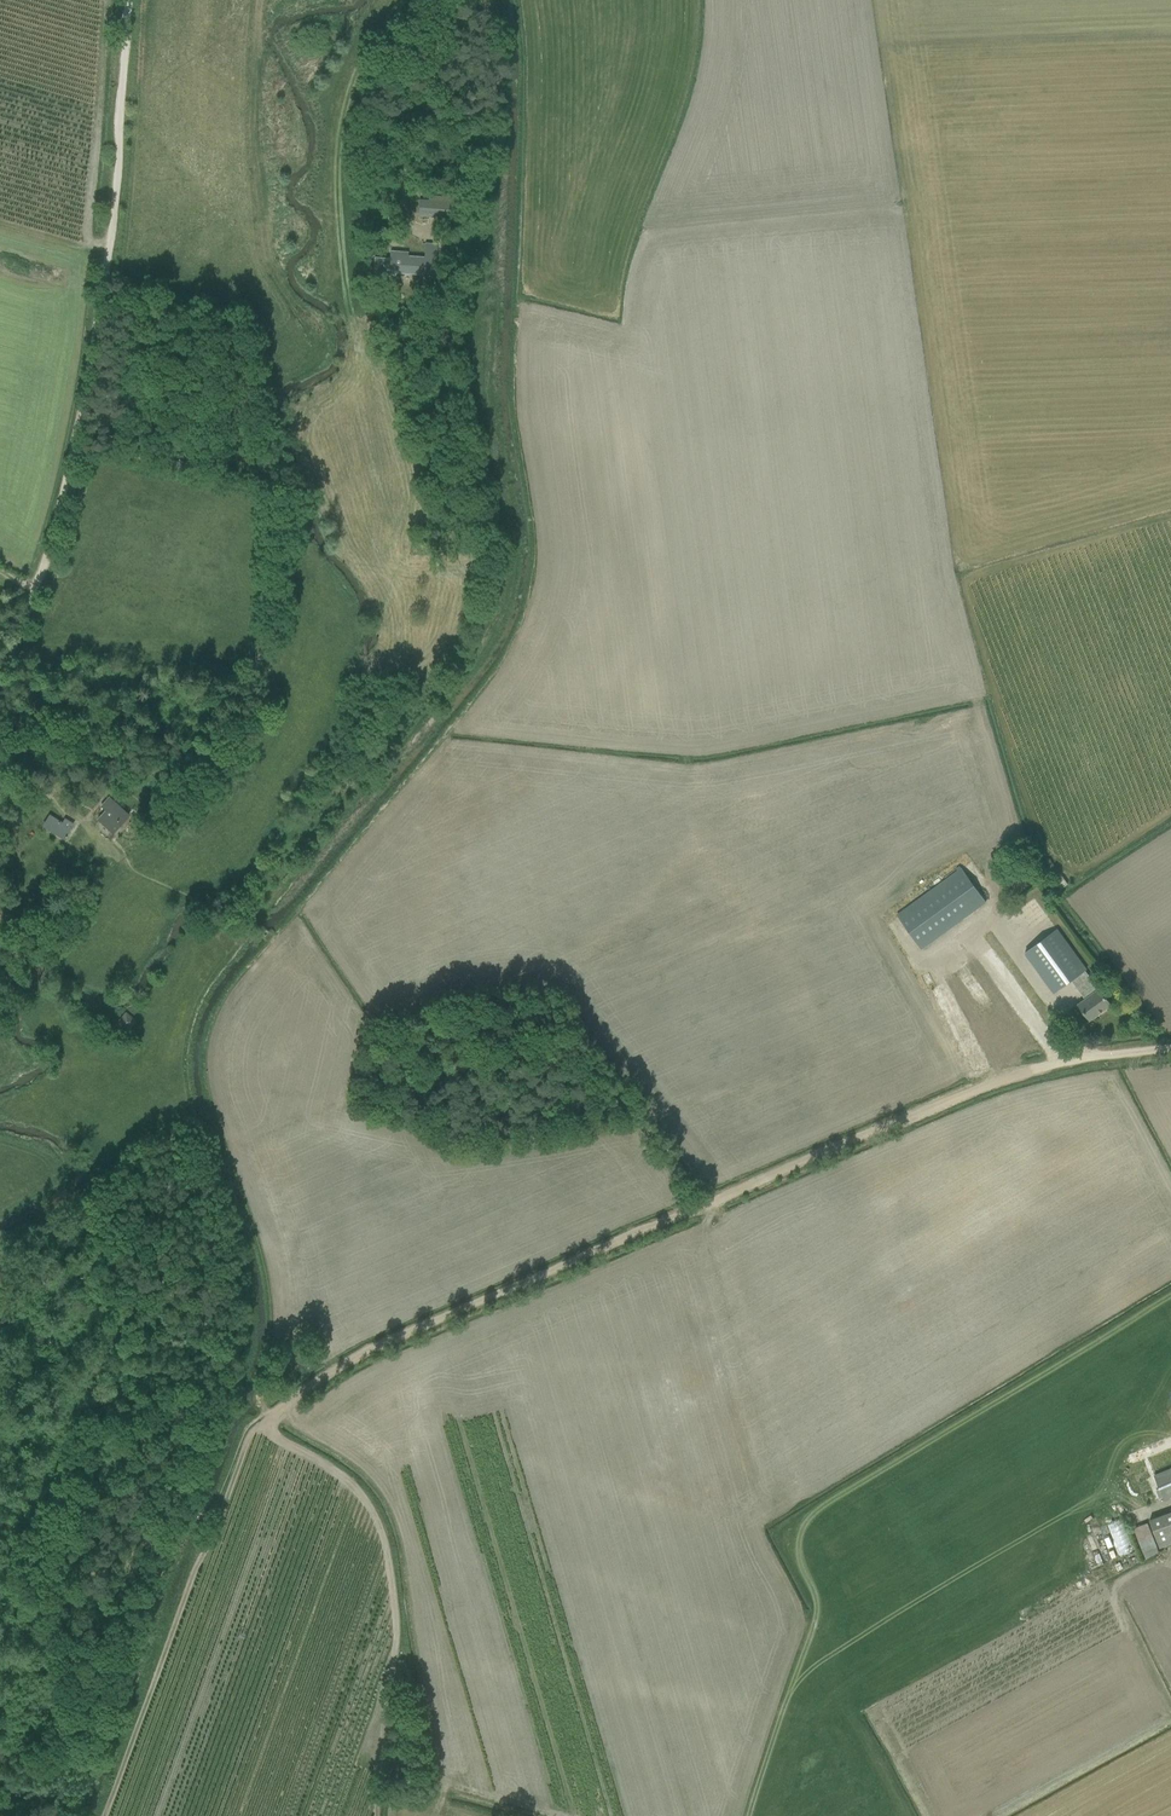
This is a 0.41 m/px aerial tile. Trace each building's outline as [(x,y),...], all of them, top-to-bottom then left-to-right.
[(453,202),(419,200),(418,214),(436,215),(436,217),(451,218),(453,202)] [(389,250),(389,258),(374,257),(373,276),(395,278),(396,273),(423,275),(421,295),(434,296),(437,244),(425,243),(424,257),(407,256),(408,252),(389,250)] [(127,767),(116,777),(126,788),(137,777),(127,767)] [(128,815),(109,797),(101,806),(106,810),(98,819),(112,833),(128,815)] [(62,824),(49,816),(43,824),(64,837),(72,824),(65,819),(62,824)] [(1042,864),(1049,875),(1057,870),(1050,859),(1042,864)] [(1002,875),(1009,885),(1030,872),(1022,861),(1012,867),(1013,868),(1002,875)] [(896,915),(921,950),(986,903),(960,868),(896,915)] [(1025,953),(1047,983),(1054,993),(1071,980),(1085,999),(1078,1004),(1089,1020),(1111,1005),(1099,989),(1098,989),(1085,970),(1086,969),(1057,929),(1025,953)] [(1164,1500),(1170,1497),(1170,1468),(1153,1475),(1164,1500)] [(1149,1519),(1159,1548),(1170,1543),(1170,1511),(1149,1519)] [(1122,1517),(1108,1523),(1120,1555),(1134,1550),(1122,1517)]
